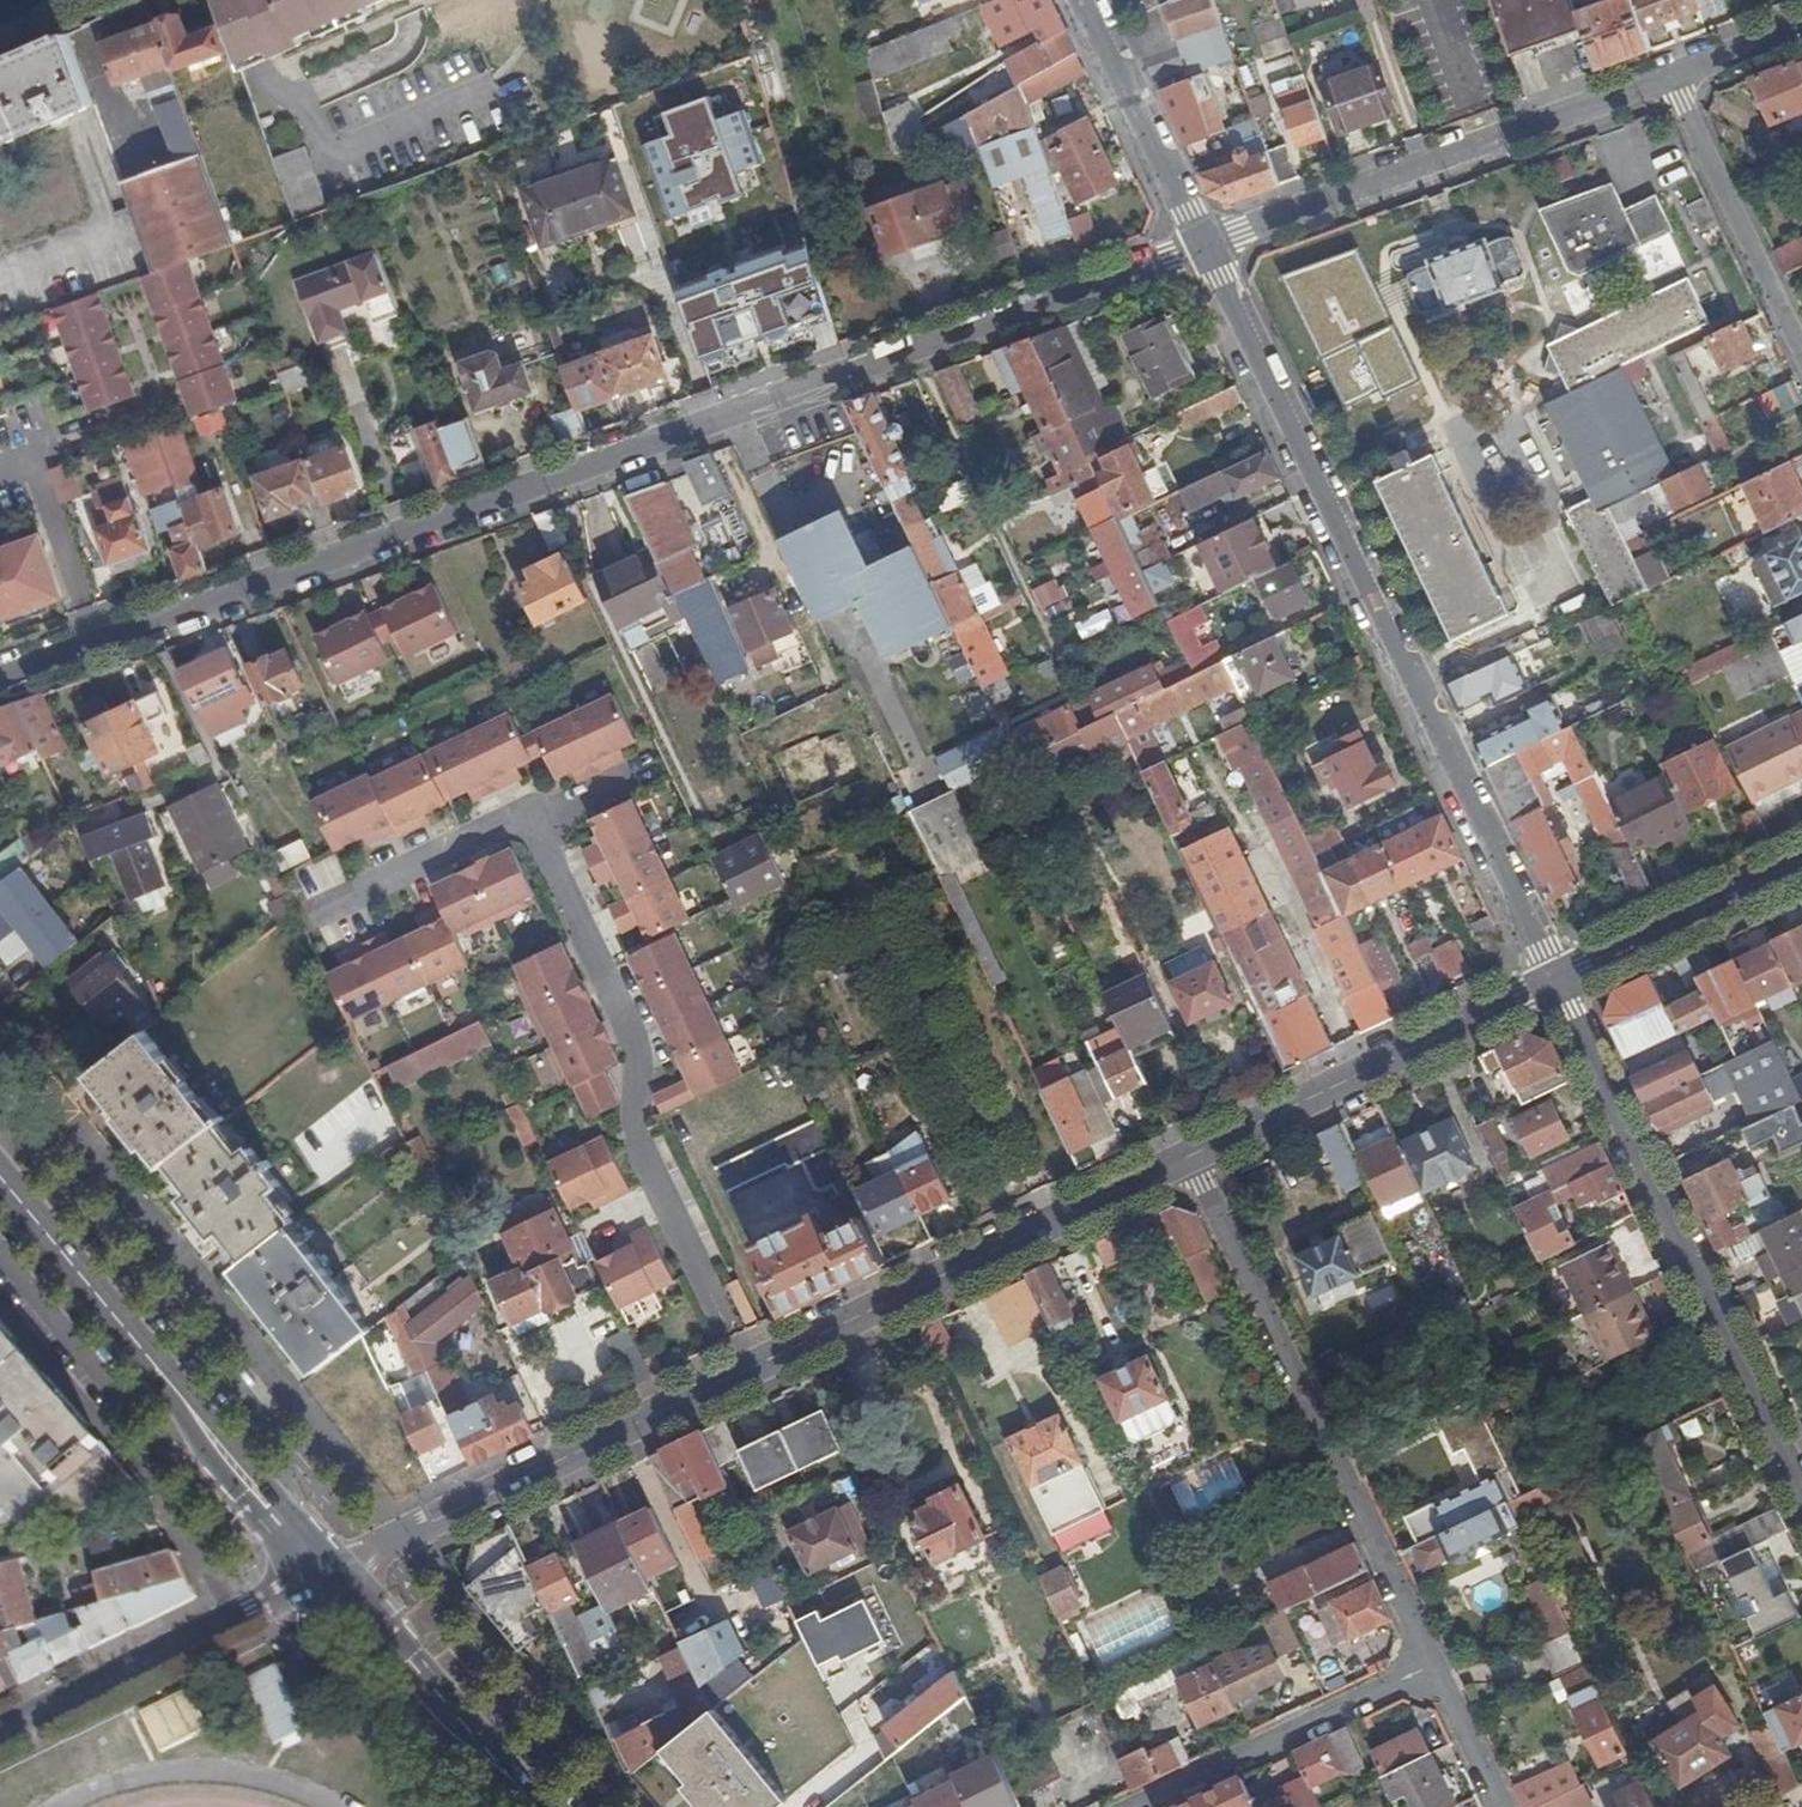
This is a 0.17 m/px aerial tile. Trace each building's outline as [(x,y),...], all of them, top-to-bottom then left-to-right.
[(305,40),(291,0),(209,0),(234,68),(274,53),(305,40)] [(396,0),(291,0),(305,40),(396,0)] [(956,0),(922,0),(927,12),(956,0)] [(1052,0),(1014,0),(989,10),(1006,51),(1039,35),(1045,47),(1068,33),(1052,0)] [(1149,17),(1164,9),(1180,0),(1142,0),(1149,17)] [(1214,0),(1180,0),(1164,9),(1176,41),(1223,24),(1214,0)] [(1283,19),(1334,0),(1276,0),(1283,19)] [(1588,35),(1581,14),(1576,0),(1494,0),(1515,60),(1588,35)] [(1653,55),(1645,32),(1633,0),(1621,0),(1613,3),(1612,0),(1604,0),(1606,5),(1581,14),(1588,35),(1601,74),(1653,55)] [(1645,32),(1697,13),(1692,0),(1633,0),(1645,32)] [(1164,9),(1149,17),(1129,28),(1142,53),(1177,41),(1176,41),(1164,9)] [(967,19),(870,58),(878,86),(956,55),(951,42),(972,33),(967,19)] [(1177,43),(1223,27),(1223,24),(1176,41),(1177,41),(1177,43)] [(1142,53),(1156,84),(1189,70),(1192,76),(1236,61),(1223,27),(1177,43),(1177,41),(1142,53)] [(94,107),(66,30),(0,59),(0,154),(3,153),(1,148),(56,125),(58,129),(72,123),(71,118),(94,107)] [(1022,90),(1080,57),(1068,33),(1045,47),(1012,65),(1022,90)] [(277,61),(307,48),(305,40),(274,53),(277,61)] [(1029,107),(1089,77),(1080,57),(1022,90),(1029,107)] [(1754,83),(1774,128),(1801,115),(1801,75),(1798,66),(1754,83)] [(1379,68),(1324,87),(1342,135),(1379,122),(1396,115),(1379,68)] [(1156,84),(1187,149),(1220,136),(1204,103),(1218,96),(1208,75),(1194,81),(1192,76),(1189,70),(1156,84)] [(1298,151),(1328,141),(1305,79),(1275,90),(1298,151)] [(882,102),(878,86),(864,91),(867,106),(882,102)] [(1054,247),(1077,239),(1072,225),(1056,181),(1043,144),(1029,107),(1022,90),(996,104),(976,117),(969,120),(986,163),(996,191),(1029,179),(1054,247)] [(976,117),(996,104),(991,93),(969,106),(976,117)] [(679,133),(647,143),(674,231),(723,216),(719,204),(753,194),(746,170),(767,164),(751,109),(724,117),(717,96),(672,110),(679,133)] [(1252,105),(1258,122),(1272,116),(1266,100),(1252,105)] [(872,123),(886,119),(884,109),(882,102),(867,106),(872,123)] [(886,119),(887,121),(906,113),(901,102),(884,109),(886,119)] [(887,121),(893,142),(920,126),(911,111),(906,113),(887,121)] [(969,170),(986,163),(969,120),(946,133),(957,162),(964,160),(969,170)] [(1234,206),(1282,189),(1270,155),(1258,122),(1228,133),(1240,165),(1201,178),(1210,197),(1234,206)] [(1345,141),(1382,128),(1379,122),(1342,135),(1345,141)] [(1067,176),(1107,157),(1092,125),(1062,139),(1043,144),(1056,181),(1067,176)] [(893,142),(898,160),(929,142),(920,126),(893,142)] [(297,220),(328,209),(305,145),(273,159),(297,220)] [(1282,189),(1302,182),(1290,148),(1270,155),(1282,189)] [(1121,188),(1107,157),(1067,176),(1083,207),(1121,188)] [(639,218),(619,162),(530,193),(549,250),(639,218)] [(1574,277),(1679,232),(1662,193),(1628,207),(1617,179),(1545,209),(1574,277)] [(893,260),(964,234),(964,232),(981,226),(966,187),(951,192),(949,189),(876,216),(893,260)] [(1077,239),(1083,257),(1102,250),(1091,218),(1072,225),(1077,239)] [(1467,240),(1470,247),(1488,240),(1490,245),(1510,237),(1506,226),(1467,240)] [(984,272),(1022,258),(1013,236),(977,250),(984,272)] [(1470,247),(1430,261),(1432,266),(1412,273),(1408,280),(1420,310),(1426,314),(1447,305),(1449,310),(1505,289),(1505,284),(1524,277),(1527,271),(1516,239),(1510,237),(1490,245),(1488,240),(1470,247)] [(718,375),(843,330),(811,241),(686,286),(718,375)] [(235,244),(151,271),(201,421),(224,413),(287,390),(283,378),(235,244)] [(1777,256),(1787,277),(1801,270),(1801,244),(1777,256)] [(405,318),(383,257),(302,286),(324,345),(350,335),(342,312),(370,302),(378,328),(405,318)] [(1344,294),(1352,291),(1339,265),(1294,288),(1311,324),(1304,328),(1323,365),(1382,335),(1364,298),(1356,301),(1350,305),(1344,294)] [(1568,512),(1615,610),(1650,593),(1627,544),(1617,525),(1611,511),(1678,478),(1624,369),(1714,325),(1691,279),(1582,331),(1564,325),(1557,343),(1551,346),(1554,352),(1548,372),(1567,379),(1574,393),(1549,406),(1595,500),(1568,512)] [(1356,301),(1352,291),(1344,294),(1350,305),(1356,301)] [(103,295),(59,311),(97,416),(141,400),(103,295)] [(1127,341),(1156,401),(1197,381),(1168,321),(1127,341)] [(1761,358),(1747,328),(1711,344),(1725,374),(1761,358)] [(1035,343),(1073,423),(1092,461),(1124,446),(1069,330),(1035,343)] [(572,409),(579,412),(670,382),(651,334),(559,368),(572,409)] [(1042,417),(1051,434),(1073,423),(1035,343),(998,356),(1004,369),(988,377),(1000,404),(1011,398),(1015,407),(1022,404),(1019,398),(1031,392),(1037,406),(1026,411),(1032,421),(1042,417)] [(1717,419),(1685,355),(1674,361),(1705,425),(1717,419)] [(463,371),(480,420),(537,398),(526,370),(506,378),(500,361),(494,358),(463,371)] [(983,421),(961,369),(944,375),(940,377),(963,430),(983,421)] [(305,383),(301,371),(283,378),(287,390),(305,383)] [(1797,383),(1762,400),(1771,421),(1801,409),(1801,394),(1797,383)] [(1188,435),(1246,406),(1240,394),(1241,393),(1239,389),(1180,418),(1188,435)] [(878,400),(851,409),(895,501),(912,494),(921,490),(899,444),(906,441),(908,435),(905,430),(900,428),(893,432),(878,400)] [(561,442),(587,435),(579,412),(572,409),(549,417),(561,442)] [(469,440),(477,437),(469,419),(461,421),(469,440)] [(458,480),(488,465),(478,437),(477,437),(469,440),(461,421),(437,429),(458,480)] [(437,486),(458,480),(437,429),(435,422),(410,430),(437,486)] [(1140,622),(1165,611),(1148,576),(1123,526),(1092,461),(1073,423),(1051,434),(1051,435),(1039,441),(1048,459),(1060,453),(1140,622)] [(182,428),(161,436),(182,494),(200,487),(202,486),(182,428)] [(1703,433),(1686,442),(1695,461),(1712,453),(1703,433)] [(1394,461),(1408,454),(1409,454),(1406,435),(1381,439),(1393,463),(1394,462),(1394,461)] [(171,584),(209,570),(200,548),(187,508),(182,494),(161,436),(131,446),(149,499),(162,536),(160,537),(167,556),(175,553),(180,570),(170,573),(166,575),(171,584)] [(1135,520),(1174,502),(1161,473),(1147,480),(1138,460),(1133,449),(1130,442),(1124,446),(1092,461),(1123,526),(1135,520)] [(1133,449),(1138,460),(1143,456),(1138,446),(1133,449)] [(326,499),(329,507),(351,500),(349,494),(363,489),(350,451),(314,464),(322,487),(326,499)] [(1414,468),(1408,454),(1394,461),(1394,462),(1400,475),(1380,485),(1456,645),(1515,618),(1507,599),(1504,601),(1436,458),(1414,468)] [(1232,507),(1284,483),(1271,455),(1228,475),(1228,476),(1174,502),(1183,522),(1229,500),(1232,507)] [(716,457),(689,467),(707,504),(733,492),(716,457)] [(50,468),(64,504),(85,496),(72,460),(50,468)] [(1007,466),(1005,460),(987,467),(989,474),(1007,466)] [(317,529),(334,524),(329,507),(326,499),(319,501),(315,490),(307,465),(260,481),(273,523),(298,515),(295,508),(311,504),(317,529)] [(1791,465),(1746,487),(1770,536),(1801,520),(1801,487),(1791,465)] [(1701,467),(1678,478),(1611,511),(1617,525),(1634,516),(1657,505),(1664,518),(1715,494),(1701,467)] [(981,501),(973,483),(940,498),(947,516),(981,501)] [(712,581),(708,583),(693,551),(701,548),(671,486),(631,500),(653,547),(691,628),(721,689),(756,672),(712,581)] [(187,508),(204,502),(200,487),(182,494),(187,508)] [(322,487),(315,490),(319,501),(326,499),(322,487)] [(733,492),(707,504),(710,510),(736,498),(733,492)] [(912,494),(895,501),(899,509),(916,502),(912,494)] [(187,508),(200,548),(220,540),(222,545),(243,538),(227,495),(204,502),(187,508)] [(101,532),(113,569),(156,554),(143,518),(141,519),(135,502),(111,510),(112,510),(100,514),(105,531),(101,532)] [(958,630),(987,692),(1015,679),(986,618),(1007,607),(997,585),(974,597),(947,539),(944,541),(935,524),(928,528),(916,502),(899,509),(919,550),(958,630)] [(574,545),(558,513),(540,521),(556,554),(574,545)] [(893,661),(958,630),(919,550),(875,571),(848,513),(804,535),(843,616),(866,604),(893,661)] [(714,542),(746,530),(740,514),(708,526),(714,542)] [(1617,525),(1627,544),(1641,537),(1644,536),(1634,516),(1617,525)] [(1151,575),(1176,563),(1159,528),(1143,537),(1135,520),(1123,526),(1148,576),(1151,575)] [(1295,567),(1297,565),(1282,533),(1237,555),(1252,587),(1261,582),(1295,567)] [(783,545),(822,626),(843,616),(804,535),(783,545)] [(1627,544),(1650,593),(1673,582),(1659,552),(1651,556),(1641,537),(1627,544)] [(66,601),(44,539),(7,552),(8,553),(0,556),(0,624),(66,601)] [(1769,558),(1790,603),(1801,597),(1801,542),(1769,558)] [(634,654),(691,628),(653,547),(630,558),(632,564),(599,580),(634,654)] [(1214,565),(1205,549),(1176,563),(1151,575),(1158,590),(1182,577),(1184,579),(1214,565)] [(593,602),(571,556),(571,555),(533,573),(538,584),(527,590),(543,625),(593,602)] [(595,573),(599,580),(632,564),(630,558),(595,573)] [(1316,608),(1295,567),(1261,582),(1282,624),(1316,608)] [(1716,581),(1732,619),(1760,607),(1744,569),(1716,581)] [(1044,609),(1070,596),(1061,577),(1034,589),(1044,609)] [(777,587),(780,593),(737,611),(762,670),(783,660),(776,642),(798,633),(796,631),(803,628),(784,583),(777,587)] [(343,633),(320,642),(339,691),(394,670),(387,653),(402,647),(410,669),(463,649),(444,599),(421,608),(409,613),(405,605),(387,612),(390,620),(376,626),(371,613),(353,620),(356,628),(343,633)] [(418,600),(405,605),(409,613),(421,608),(418,600)] [(1615,610),(1584,623),(1601,661),(1632,648),(1615,610)] [(1771,634),(1778,648),(1801,637),(1801,619),(1771,634)] [(340,625),(343,633),(356,628),(353,620),(340,625)] [(1198,680),(1227,667),(1220,651),(1205,659),(1186,620),(1173,626),(1192,667),(1198,680)] [(1467,666),(1472,678),(1510,660),(1541,645),(1536,632),(1467,666)] [(1771,634),(1691,672),(1697,686),(1728,671),(1778,648),(1771,634)] [(1239,692),(1246,707),(1247,708),(1299,682),(1279,641),(1227,667),(1239,692)] [(1792,676),(1778,648),(1728,671),(1741,699),(1792,676)] [(651,692),(671,686),(659,649),(640,655),(651,692)] [(231,650),(183,673),(215,741),(249,724),(244,713),(258,706),(231,650)] [(274,657),(249,669),(269,712),(294,699),(292,697),(309,689),(292,653),(275,661),(274,657)] [(1472,678),(1449,689),(1465,722),(1509,701),(1507,696),(1513,694),(1505,675),(1514,671),(1510,660),(1472,678)] [(1119,719),(1198,680),(1192,667),(1161,683),(1160,680),(1165,677),(1161,669),(1094,702),(1105,725),(1119,719)] [(1131,744),(1239,692),(1227,667),(1198,680),(1119,719),(1131,744)] [(160,696),(115,718),(138,766),(142,764),(162,754),(149,726),(170,717),(160,696)] [(71,751),(45,697),(20,706),(42,752),(47,763),(71,751)] [(1529,719),(1476,744),(1488,770),(1569,731),(1552,698),(1525,711),(1529,719)] [(641,742),(620,699),(526,745),(514,719),(373,783),(371,778),(313,805),(337,855),(366,841),(378,835),(382,842),(400,834),(403,840),(420,831),(416,823),(428,817),(450,807),(449,804),(479,790),(485,801),(518,785),(513,773),(549,756),(561,782),(576,774),(584,770),(589,782),(622,766),(617,755),(625,751),(641,742)] [(115,718),(107,701),(83,713),(100,748),(106,761),(114,777),(138,766),(115,718)] [(20,706),(0,714),(0,731),(3,737),(0,738),(0,754),(7,768),(42,752),(20,706)] [(1325,930),(1318,933),(1332,962),(1362,948),(1361,946),(1349,920),(1319,860),(1311,842),(1289,797),(1274,765),(1247,708),(1246,707),(1237,711),(1240,717),(1225,724),(1230,737),(1220,742),(1236,774),(1247,769),(1325,930)] [(1043,755),(1084,736),(1072,711),(1019,737),(1010,721),(1003,725),(1007,733),(1022,765),(1043,755)] [(1132,746),(1131,744),(1119,719),(1105,725),(1084,736),(1043,755),(1057,784),(1101,763),(1100,762),(1132,746)] [(1569,731),(1488,770),(1533,864),(1552,902),(1577,891),(1583,883),(1577,855),(1552,808),(1556,806),(1541,775),(1566,763),(1578,786),(1561,795),(1564,802),(1580,793),(1601,838),(1607,835),(1614,847),(1610,849),(1621,872),(1615,876),(1619,884),(1626,881),(1637,904),(1655,895),(1635,853),(1611,806),(1574,728),(1569,731)] [(1801,778),(1801,729),(1763,748),(1782,787),(1801,778)] [(1022,765),(1007,733),(956,757),(960,765),(940,775),(952,799),(957,797),(1022,765)] [(1380,774),(1362,737),(1342,747),(1347,758),(1319,771),(1328,789),(1341,784),(1354,812),(1399,790),(1389,770),(1380,774)] [(1664,768),(1668,777),(1686,814),(1736,790),(1714,743),(1664,768)] [(214,765),(204,745),(190,751),(198,771),(214,765)] [(106,761),(100,748),(91,752),(97,765),(106,761)] [(625,751),(617,755),(622,766),(630,762),(625,751)] [(960,765),(956,757),(936,767),(940,775),(960,765)] [(142,764),(138,766),(142,775),(155,769),(142,764)] [(1147,777),(1177,839),(1182,836),(1178,827),(1193,820),(1168,767),(1147,777)] [(150,791),(161,786),(155,769),(142,775),(150,791)] [(521,770),(513,773),(518,785),(526,781),(521,770)] [(584,770),(576,774),(581,786),(589,782),(584,770)] [(131,781),(138,796),(150,791),(142,775),(131,781)] [(1668,777),(1611,806),(1635,853),(1692,825),(1686,814),(1668,777)] [(238,821),(223,788),(214,792),(230,825),(238,821)] [(479,790),(472,794),(477,805),(485,801),(479,790)] [(214,792),(176,810),(184,826),(189,823),(198,839),(192,843),(208,873),(252,850),(238,821),(230,825),(214,792)] [(913,818),(943,881),(988,860),(957,797),(952,799),(913,818)] [(657,1100),(665,1118),(680,1111),(746,1079),(678,937),(696,928),(636,802),(595,822),(603,837),(607,845),(600,847),(587,854),(603,887),(616,881),(622,878),(626,885),(633,901),(614,910),(623,928),(643,919),(646,926),(656,948),(633,959),(692,1083),(657,1100)] [(1430,815),(1440,810),(1437,803),(1427,808),(1430,815)] [(1759,845),(1771,839),(1757,811),(1744,816),(1759,845)] [(416,823),(420,831),(433,825),(428,817),(416,823)] [(1381,839),(1411,825),(1408,817),(1378,832),(1381,839)] [(94,839),(85,843),(93,860),(115,853),(130,899),(165,890),(149,843),(159,840),(150,818),(93,835),(94,839)] [(1178,827),(1182,836),(1197,830),(1193,820),(1178,827)] [(1416,836),(1437,878),(1466,863),(1446,821),(1416,836)] [(189,823),(184,826),(192,843),(198,839),(189,823)] [(1311,842),(1319,860),(1334,853),(1349,846),(1340,827),(1311,842)] [(1290,1075),(1336,1052),(1310,998),(1312,997),(1233,832),(1184,855),(1280,1054),(1287,1070),(1290,1075)] [(378,835),(366,841),(370,848),(382,842),(378,835)] [(1407,892),(1437,878),(1416,836),(1386,849),(1407,892)] [(603,837),(597,840),(600,847),(607,845),(603,837)] [(306,838),(275,851),(284,871),(314,858),(306,838)] [(719,911),(727,928),(746,919),(741,909),(789,884),(767,839),(718,863),(737,903),(719,911)] [(28,844),(0,864),(0,888),(36,861),(28,844)] [(1378,907),(1407,892),(1386,849),(1358,864),(1378,907)] [(345,970),(329,978),(351,1023),(454,973),(439,943),(456,935),(460,941),(529,908),(526,901),(538,895),(515,850),(493,860),(492,858),(473,867),(474,869),(434,889),(444,909),(427,917),(432,928),(424,932),(394,946),(386,950),(381,939),(348,955),(353,966),(345,970)] [(1349,920),(1378,907),(1358,864),(1343,870),(1334,853),(1319,860),(1349,920)] [(309,898),(336,884),(324,860),(296,874),(309,898)] [(622,878),(616,881),(620,888),(626,885),(622,878)] [(272,902),(280,921),(298,915),(290,895),(272,902)] [(1776,946),(1797,988),(1801,985),(1801,906),(1787,913),(1798,935),(1776,946)] [(1423,926),(1415,910),(1407,915),(1414,930),(1423,926)] [(110,949),(129,936),(119,916),(89,941),(98,953),(108,946),(110,949)] [(432,928),(427,917),(419,921),(424,932),(432,928)] [(643,919),(623,928),(626,935),(646,926),(643,919)] [(1474,929),(1496,975),(1499,974),(1507,949),(1493,920),(1474,929)] [(389,935),(381,939),(386,950),(394,946),(389,935)] [(1362,948),(1390,1007),(1407,998),(1378,938),(1361,946),(1362,948)] [(516,966),(592,1121),(622,1106),(606,1074),(621,1066),(610,1044),(612,1042),(604,1024),(601,1025),(590,1002),(592,1002),(584,983),(581,983),(561,944),(516,966)] [(1436,954),(1451,984),(1470,974),(1456,944),(1436,954)] [(1797,988),(1776,946),(1751,958),(1739,964),(1759,1006),(1797,988)] [(1390,1007),(1362,948),(1332,962),(1369,1036),(1397,1023),(1390,1007)] [(1170,971),(1178,988),(1217,969),(1208,952),(1170,971)] [(1748,952),(1735,958),(1739,964),(1751,958),(1748,952)] [(348,955),(340,959),(345,970),(353,966),(348,955)] [(142,1001),(107,957),(75,982),(77,986),(74,989),(74,994),(81,1003),(85,1002),(89,1000),(96,1010),(93,1012),(92,1018),(100,1027),(105,1027),(109,1024),(110,1026),(142,1001)] [(1688,961),(1677,966),(1686,982),(1697,977),(1688,961)] [(1759,1006),(1739,964),(1700,983),(1706,994),(1718,1017),(1740,1061),(1777,1043),(1759,1006)] [(1238,1009),(1219,968),(1217,969),(1178,988),(1176,989),(1195,1029),(1238,1009)] [(1669,1011),(1653,978),(1619,994),(1608,1019),(1628,1061),(1681,1035),(1669,1011)] [(1137,1060),(1164,1047),(1159,1035),(1175,1028),(1152,980),(1108,1001),(1125,1037),(1137,1060)] [(1695,1028),(1718,1017),(1706,994),(1669,1011),(1681,1035),(1683,1034),(1695,1028)] [(1716,1072),(1740,1061),(1718,1017),(1695,1028),(1716,1072)] [(494,1047),(484,1025),(391,1070),(402,1093),(494,1047)] [(1164,1047),(1180,1039),(1175,1028),(1159,1035),(1164,1047)] [(175,1164),(223,1126),(149,1033),(100,1072),(124,1102),(131,1111),(121,1120),(146,1153),(157,1144),(174,1165),(175,1164)] [(1683,1034),(1681,1035),(1628,1061),(1637,1079),(1691,1054),(1683,1034)] [(1120,1101),(1149,1088),(1137,1060),(1125,1037),(1119,1039),(1128,1061),(1105,1072),(1120,1101)] [(1529,1038),(1485,1060),(1493,1076),(1506,1070),(1515,1090),(1506,1095),(1508,1101),(1517,1097),(1518,1098),(1568,1074),(1554,1046),(1529,1038)] [(1796,1084),(1777,1043),(1740,1061),(1716,1072),(1703,1078),(1649,1103),(1662,1130),(1716,1105),(1716,1103),(1744,1089),(1760,1123),(1767,1119),(1801,1103),(1801,1095),(1796,1084)] [(1262,1082),(1287,1070),(1280,1054),(1254,1067),(1262,1082)] [(1649,1103),(1703,1078),(1691,1054),(1637,1079),(1649,1103)] [(790,1062),(788,1059),(746,1079),(680,1111),(681,1114),(790,1062)] [(866,1080),(861,1068),(853,1072),(859,1084),(866,1080)] [(1084,1173),(1129,1152),(1109,1111),(1090,1120),(1073,1084),(1066,1069),(1040,1081),(1082,1170),(1084,1173)] [(1105,1072),(1093,1077),(1107,1107),(1120,1101),(1105,1072)] [(1090,1120),(1109,1111),(1092,1075),(1073,1084),(1090,1120)] [(812,1085),(805,1089),(815,1109),(844,1095),(837,1080),(814,1091),(812,1085)] [(1480,1084),(1463,1092),(1480,1130),(1495,1123),(1498,1122),(1480,1084)] [(524,1106),(514,1086),(505,1090),(514,1110),(524,1106)] [(131,1111),(124,1102),(113,1110),(121,1120),(131,1111)] [(1767,1119),(1777,1142),(1801,1130),(1801,1103),(1767,1119)] [(524,1106),(514,1110),(532,1148),(541,1143),(524,1106)] [(1515,1125),(1532,1161),(1571,1143),(1554,1106),(1515,1125)] [(1345,1127),(1374,1186),(1383,1206),(1403,1198),(1427,1252),(1430,1251),(1446,1285),(1431,1292),(1425,1294),(1436,1316),(1474,1298),(1426,1198),(1402,1148),(1383,1108),(1345,1127)] [(1458,1122),(1402,1148),(1426,1198),(1481,1172),(1458,1122)] [(855,1193),(821,1123),(718,1172),(732,1202),(808,1167),(819,1192),(826,1195),(838,1190),(843,1199),(855,1193)] [(1495,1123),(1480,1130),(1494,1160),(1509,1153),(1495,1123)] [(246,1156),(223,1126),(175,1164),(198,1195),(190,1201),(219,1238),(227,1232),(250,1261),(297,1225),(299,1223),(276,1194),(284,1187),(272,1172),(277,1168),(271,1162),(267,1166),(254,1149),(246,1156)] [(1345,1127),(1323,1137),(1351,1197),(1374,1186),(1345,1127)] [(416,1137),(408,1142),(430,1187),(441,1182),(422,1141),(419,1142),(416,1137)] [(607,1139),(552,1166),(574,1211),(594,1201),(605,1195),(610,1204),(633,1192),(607,1139)] [(893,1157),(923,1219),(955,1204),(926,1141),(893,1157)] [(1612,1167),(1603,1147),(1544,1175),(1546,1179),(1527,1189),(1535,1205),(1552,1197),(1572,1187),(1612,1167)] [(886,1237),(923,1219),(893,1157),(878,1164),(887,1183),(872,1191),(880,1208),(874,1210),(886,1237)] [(1687,1182),(1722,1253),(1753,1239),(1747,1226),(1735,1230),(1729,1216),(1752,1205),(1754,1209),(1773,1199),(1762,1176),(1760,1176),(1758,1170),(1746,1176),(1738,1159),(1687,1182)] [(1628,1198),(1612,1167),(1572,1187),(1584,1212),(1599,1203),(1602,1209),(1628,1198)] [(1510,1174),(1502,1178),(1505,1184),(1513,1180),(1510,1174)] [(1513,1180),(1505,1184),(1509,1190),(1516,1186),(1513,1180)] [(868,1220),(878,1241),(886,1237),(874,1210),(880,1208),(872,1191),(857,1198),(868,1220)] [(598,1209),(610,1204),(605,1195),(594,1201),(598,1209)] [(1519,1212),(1544,1265),(1577,1249),(1570,1234),(1561,1239),(1549,1213),(1558,1208),(1552,1197),(1535,1205),(1519,1212)] [(1801,1215),(1801,1214),(1797,1203),(1758,1221),(1763,1233),(1764,1233),(1801,1215)] [(582,1268),(552,1205),(504,1227),(521,1263),(508,1270),(510,1276),(495,1284),(520,1338),(554,1322),(549,1313),(602,1287),(590,1265),(582,1268)] [(1187,1260),(1215,1246),(1200,1214),(1177,1207),(1098,1246),(1104,1258),(1124,1249),(1127,1258),(1175,1235),(1187,1260)] [(1638,1220),(1635,1213),(1626,1217),(1630,1224),(1638,1220)] [(1399,1264),(1376,1215),(1340,1231),(1345,1240),(1302,1260),(1321,1300),(1399,1264)] [(1764,1233),(1785,1277),(1801,1269),(1801,1215),(1764,1233)] [(788,1316),(890,1267),(878,1241),(868,1220),(828,1239),(819,1219),(756,1250),(788,1316)] [(303,1232),(297,1225),(250,1261),(239,1270),(310,1360),(332,1342),(344,1333),(356,1348),(367,1338),(375,1332),(299,1235),(303,1232)] [(620,1255),(601,1265),(623,1310),(678,1284),(652,1230),(628,1241),(632,1250),(620,1255)] [(632,1250),(628,1241),(616,1247),(620,1255),(632,1250)] [(1565,1270),(1611,1366),(1661,1342),(1643,1308),(1636,1311),(1624,1285),(1630,1282),(1613,1247),(1565,1270)] [(1230,1291),(1212,1253),(1190,1263),(1209,1302),(1230,1291)] [(1030,1278),(1056,1335),(1086,1321),(1079,1306),(1073,1310),(1053,1267),(1030,1278)] [(1801,1323),(1801,1269),(1785,1277),(1795,1297),(1782,1304),(1793,1327),(1801,1323)] [(1424,1276),(1417,1279),(1425,1294),(1431,1292),(1424,1276)] [(410,1327),(423,1356),(488,1307),(474,1278),(410,1327)] [(985,1297),(1008,1347),(1046,1329),(1024,1279),(985,1297)] [(732,1283),(743,1316),(754,1313),(743,1280),(732,1283)] [(1636,1311),(1643,1308),(1630,1282),(1624,1285),(1636,1311)] [(393,1394),(437,1485),(476,1466),(432,1375),(423,1356),(410,1327),(403,1311),(394,1318),(423,1378),(393,1394)] [(958,1357),(941,1321),(923,1330),(940,1366),(958,1357)] [(84,1520),(119,1510),(132,1507),(150,1501),(0,1326),(0,1422),(84,1520)] [(343,1357),(356,1348),(344,1333),(332,1342),(343,1357)] [(321,1374),(343,1357),(332,1342),(310,1360),(321,1374)] [(656,1379),(640,1346),(623,1354),(639,1388),(656,1379)] [(1170,1402),(1151,1361),(1105,1383),(1124,1424),(1125,1424),(1135,1442),(1142,1445),(1176,1429),(1179,1421),(1170,1403),(1170,1402)] [(432,1375),(476,1466),(538,1437),(523,1406),(513,1410),(510,1404),(502,1408),(497,1397),(474,1408),(454,1365),(432,1375)] [(1728,1410),(1726,1403),(1717,1407),(1720,1413),(1728,1410)] [(1107,1515),(1062,1420),(1012,1443),(1057,1539),(1107,1515)] [(0,1422),(0,1544),(14,1540),(57,1528),(73,1524),(84,1520),(0,1422)] [(745,1458),(729,1423),(707,1433),(724,1468),(745,1458)] [(1681,1444),(1672,1428),(1662,1434),(1670,1450),(1681,1444)] [(724,1468),(707,1433),(653,1459),(704,1567),(720,1560),(694,1505),(733,1486),(724,1468)] [(1670,1450),(1662,1434),(1637,1446),(1670,1516),(1695,1504),(1670,1450)] [(1505,1463),(1494,1439),(1480,1446),(1491,1469),(1505,1463)] [(1759,1473),(1748,1449),(1737,1454),(1743,1468),(1736,1471),(1741,1482),(1759,1473)] [(1235,1455),(1173,1482),(1189,1517),(1251,1490),(1235,1455)] [(1290,1490),(1283,1475),(1267,1482),(1274,1497),(1290,1490)] [(1436,1508),(1449,1536),(1509,1507),(1523,1501),(1520,1493),(1511,1498),(1501,1477),(1436,1508)] [(829,1504),(839,1508),(847,1504),(850,1496),(846,1487),(838,1484),(830,1487),(826,1496),(829,1504)] [(1557,1502),(1550,1488),(1523,1501),(1509,1507),(1516,1523),(1557,1502)] [(986,1541),(962,1489),(936,1502),(938,1507),(917,1517),(939,1564),(986,1541)] [(153,1501),(150,1501),(132,1507),(134,1517),(156,1511),(153,1501)] [(1711,1539),(1695,1504),(1670,1516),(1699,1578),(1753,1551),(1788,1534),(1779,1514),(1738,1533),(1735,1527),(1711,1539)] [(856,1556),(859,1562),(864,1560),(856,1544),(863,1541),(859,1531),(863,1529),(853,1507),(841,1512),(840,1511),(791,1535),(811,1578),(843,1563),(856,1556)] [(1418,1551),(1428,1571),(1451,1560),(1452,1564),(1520,1531),(1516,1523),(1509,1507),(1449,1536),(1418,1551)] [(123,1523),(119,1510),(84,1520),(73,1524),(75,1536),(123,1523)] [(655,1511),(625,1525),(651,1578),(657,1575),(652,1565),(675,1554),(655,1511)] [(651,1578),(625,1525),(579,1547),(609,1611),(656,1590),(651,1578)] [(60,1539),(57,1528),(14,1540),(16,1552),(60,1539)] [(1797,1552),(1788,1534),(1753,1551),(1762,1569),(1797,1552)] [(1287,1614),(1371,1574),(1360,1550),(1312,1573),(1317,1585),(1289,1598),(1283,1586),(1273,1591),(1284,1616),(1287,1614)] [(1418,1551),(1413,1553),(1423,1573),(1428,1571),(1418,1551)] [(565,1556),(534,1570),(589,1687),(606,1679),(601,1669),(619,1661),(612,1646),(622,1642),(607,1610),(580,1623),(574,1607),(585,1601),(565,1556)] [(846,1568),(859,1562),(856,1556),(843,1563),(846,1568)] [(89,1653),(197,1602),(180,1557),(172,1559),(98,1581),(100,1592),(76,1599),(80,1617),(68,1620),(71,1631),(82,1636),(89,1653)] [(36,1629),(20,1565),(0,1571),(0,1640),(5,1638),(36,1629)] [(1171,1575),(1197,1629),(1229,1613),(1220,1593),(1203,1601),(1187,1567),(1171,1575)] [(740,1584),(755,1608),(781,1592),(766,1568),(740,1584)] [(1044,1583),(1064,1625),(1071,1621),(1068,1615),(1083,1608),(1067,1572),(1044,1583)] [(1317,1585),(1312,1573),(1283,1586),(1289,1598),(1317,1585)] [(711,1618),(691,1576),(675,1584),(695,1626),(711,1618)] [(1571,1637),(1546,1583),(1524,1593),(1549,1647),(1571,1637)] [(1352,1643),(1395,1624),(1377,1586),(1334,1605),(1352,1643)] [(870,1587),(802,1619),(833,1685),(871,1667),(867,1659),(897,1645),(870,1587)] [(1284,1616),(1267,1624),(1284,1660),(1303,1651),(1287,1614),(1284,1616)] [(89,1653),(82,1636),(71,1631),(68,1620),(40,1628),(46,1644),(15,1660),(5,1638),(0,1640),(0,1675),(8,1694),(89,1653)] [(1739,1623),(1725,1631),(1755,1693),(1766,1687),(1763,1681),(1765,1679),(1739,1623)] [(681,1694),(701,1684),(685,1649),(665,1659),(681,1694)] [(755,1682),(780,1663),(769,1650),(745,1669),(755,1682)] [(1233,1657),(1215,1666),(1234,1705),(1285,1680),(1270,1651),(1238,1667),(1233,1657)] [(1201,1729),(1238,1712),(1234,1705),(1215,1666),(1208,1652),(1120,1695),(1128,1713),(1181,1686),(1201,1729)] [(717,1712),(755,1682),(745,1669),(736,1658),(720,1671),(725,1677),(706,1693),(716,1713),(717,1712)] [(626,1670),(633,1666),(631,1660),(623,1664),(626,1670)] [(1586,1669),(1550,1687),(1561,1707),(1571,1701),(1603,1768),(1628,1756),(1586,1669)] [(969,1701),(957,1678),(889,1730),(895,1738),(864,1762),(873,1776),(949,1717),(958,1709),(969,1701)] [(1344,1678),(1326,1686),(1331,1696),(1348,1687),(1344,1678)] [(716,1713),(706,1693),(701,1684),(681,1694),(689,1711),(686,1711),(696,1729),(716,1713)] [(159,1752),(210,1731),(193,1690),(142,1711),(159,1752)] [(1718,1691),(1697,1704),(1704,1716),(1688,1726),(1684,1720),(1667,1731),(1670,1737),(1654,1747),(1683,1793),(1734,1762),(1724,1744),(1743,1732),(1718,1691)] [(967,1728),(979,1722),(969,1701),(958,1709),(967,1728)] [(1786,1757),(1801,1750),(1801,1702),(1767,1719),(1768,1720),(1786,1757)] [(1704,1716),(1697,1704),(1646,1735),(1654,1747),(1670,1737),(1667,1731),(1684,1720),(1688,1726),(1704,1716)] [(633,1779),(668,1750),(696,1729),(686,1711),(616,1744),(633,1779)] [(668,1750),(713,1806),(757,1806),(779,1790),(717,1712),(716,1713),(696,1729),(668,1750)] [(873,1776),(833,1806),(881,1806),(902,1790),(944,1761),(947,1765),(970,1750),(968,1746),(970,1744),(964,1732),(958,1736),(949,1717),(873,1776)] [(1783,1795),(1798,1784),(1786,1757),(1768,1720),(1755,1727),(1760,1735),(1754,1738),(1783,1795)] [(1353,1753),(1345,1733),(1297,1756),(1309,1780),(1317,1798),(1324,1795),(1321,1788),(1348,1776),(1350,1779),(1365,1771),(1357,1751),(1353,1753)] [(1432,1757),(1422,1735),(1377,1757),(1387,1779),(1432,1757)] [(1160,1778),(1188,1763),(1179,1737),(1146,1751),(1160,1778)] [(1134,1789),(1160,1778),(1146,1751),(1144,1746),(1118,1760),(1134,1789)] [(1048,1747),(1019,1762),(1035,1797),(1065,1781),(1048,1747)] [(1432,1757),(1387,1779),(1397,1802),(1411,1795),(1416,1806),(1456,1806),(1432,1757)] [(1513,1785),(1523,1806),(1535,1806),(1580,1786),(1569,1761),(1513,1785)] [(1317,1798),(1309,1780),(1278,1794),(1283,1806),(1321,1806),(1317,1798)] [(1641,1780),(1610,1794),(1617,1806),(1653,1806),(1641,1780)] [(1245,1781),(1190,1806),(1257,1806),(1245,1781)] [(1580,1786),(1535,1806),(1590,1806),(1580,1786)] [(757,1806),(786,1806),(790,1804),(779,1790),(757,1806)]
